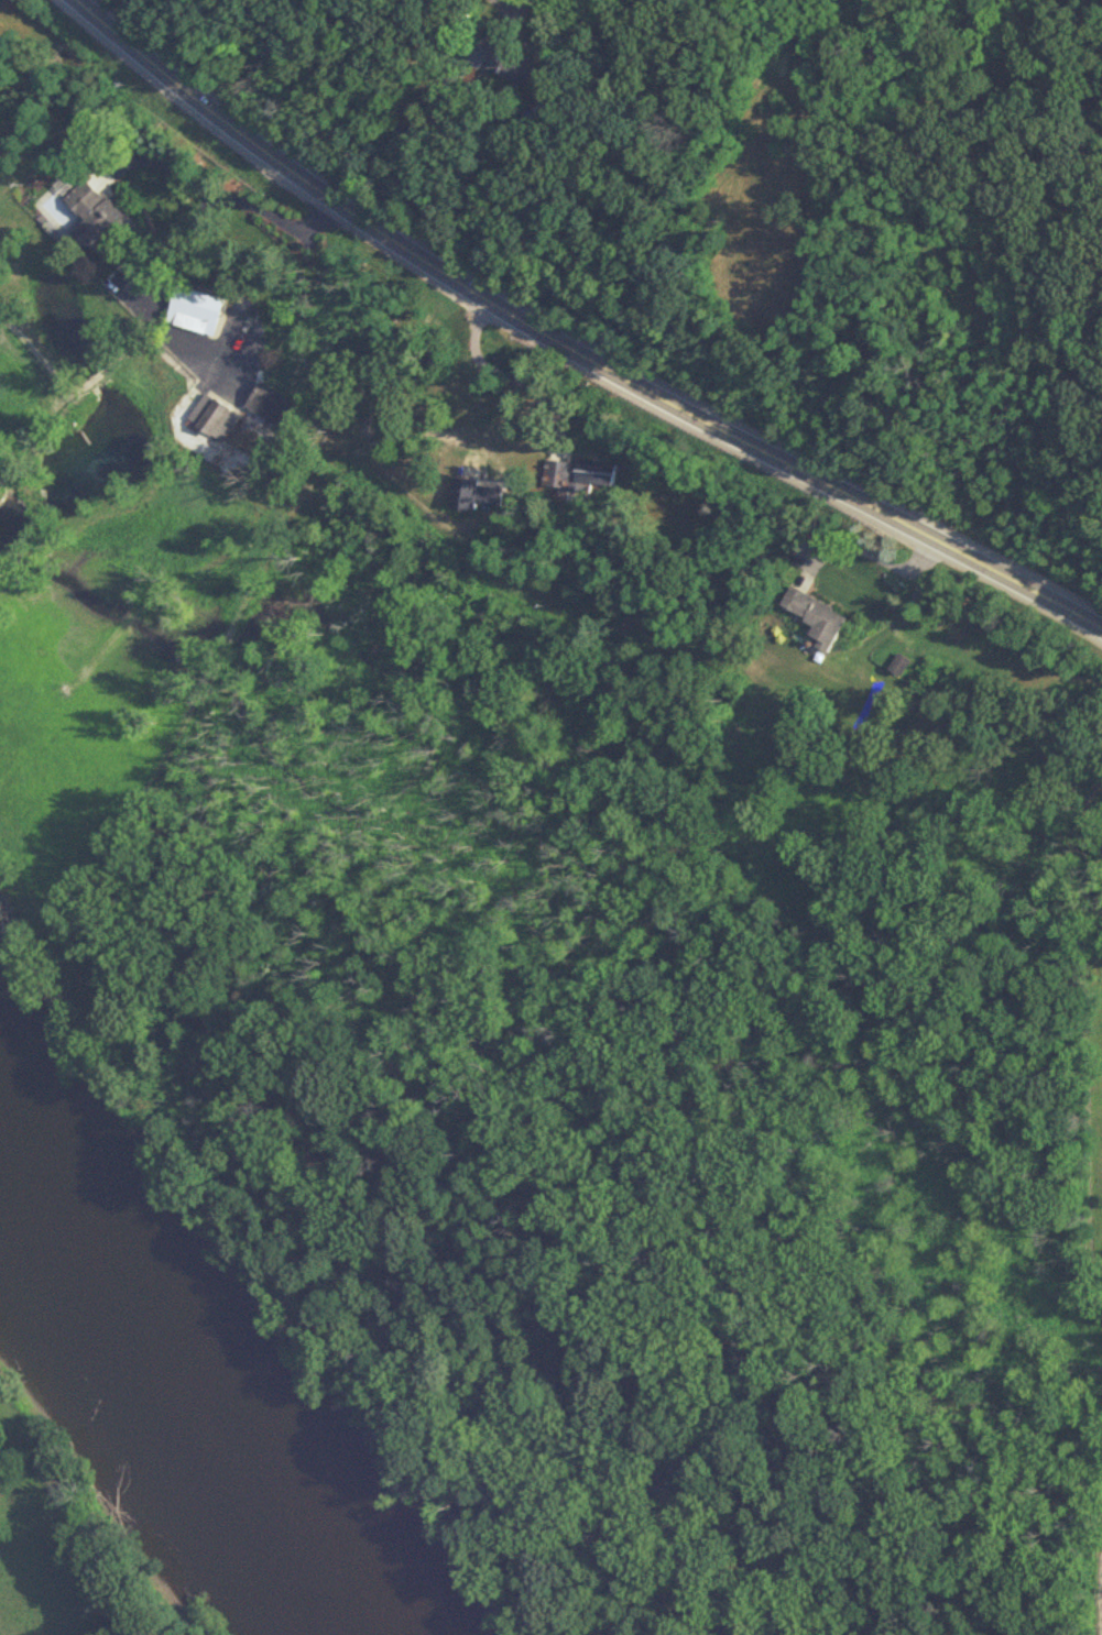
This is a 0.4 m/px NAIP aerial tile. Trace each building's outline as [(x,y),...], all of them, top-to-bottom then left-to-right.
[(471,65),(529,85),(537,61),(480,41),(471,65)] [(63,201),(84,224),(71,236),(92,258),(128,223),(86,179),(63,201)] [(165,324),(211,338),(222,301),(175,287),(165,324)] [(242,407),(279,430),(295,403),(258,381),(242,407)] [(222,445),(241,416),(205,393),(186,422),(222,445)] [(614,463),(544,461),(543,489),(613,491),(614,463)] [(503,484),(452,479),(450,507),(474,509),(475,504),(500,507),(503,484)] [(826,653),(845,615),(788,587),(779,607),(813,624),(804,642),(826,653)]
